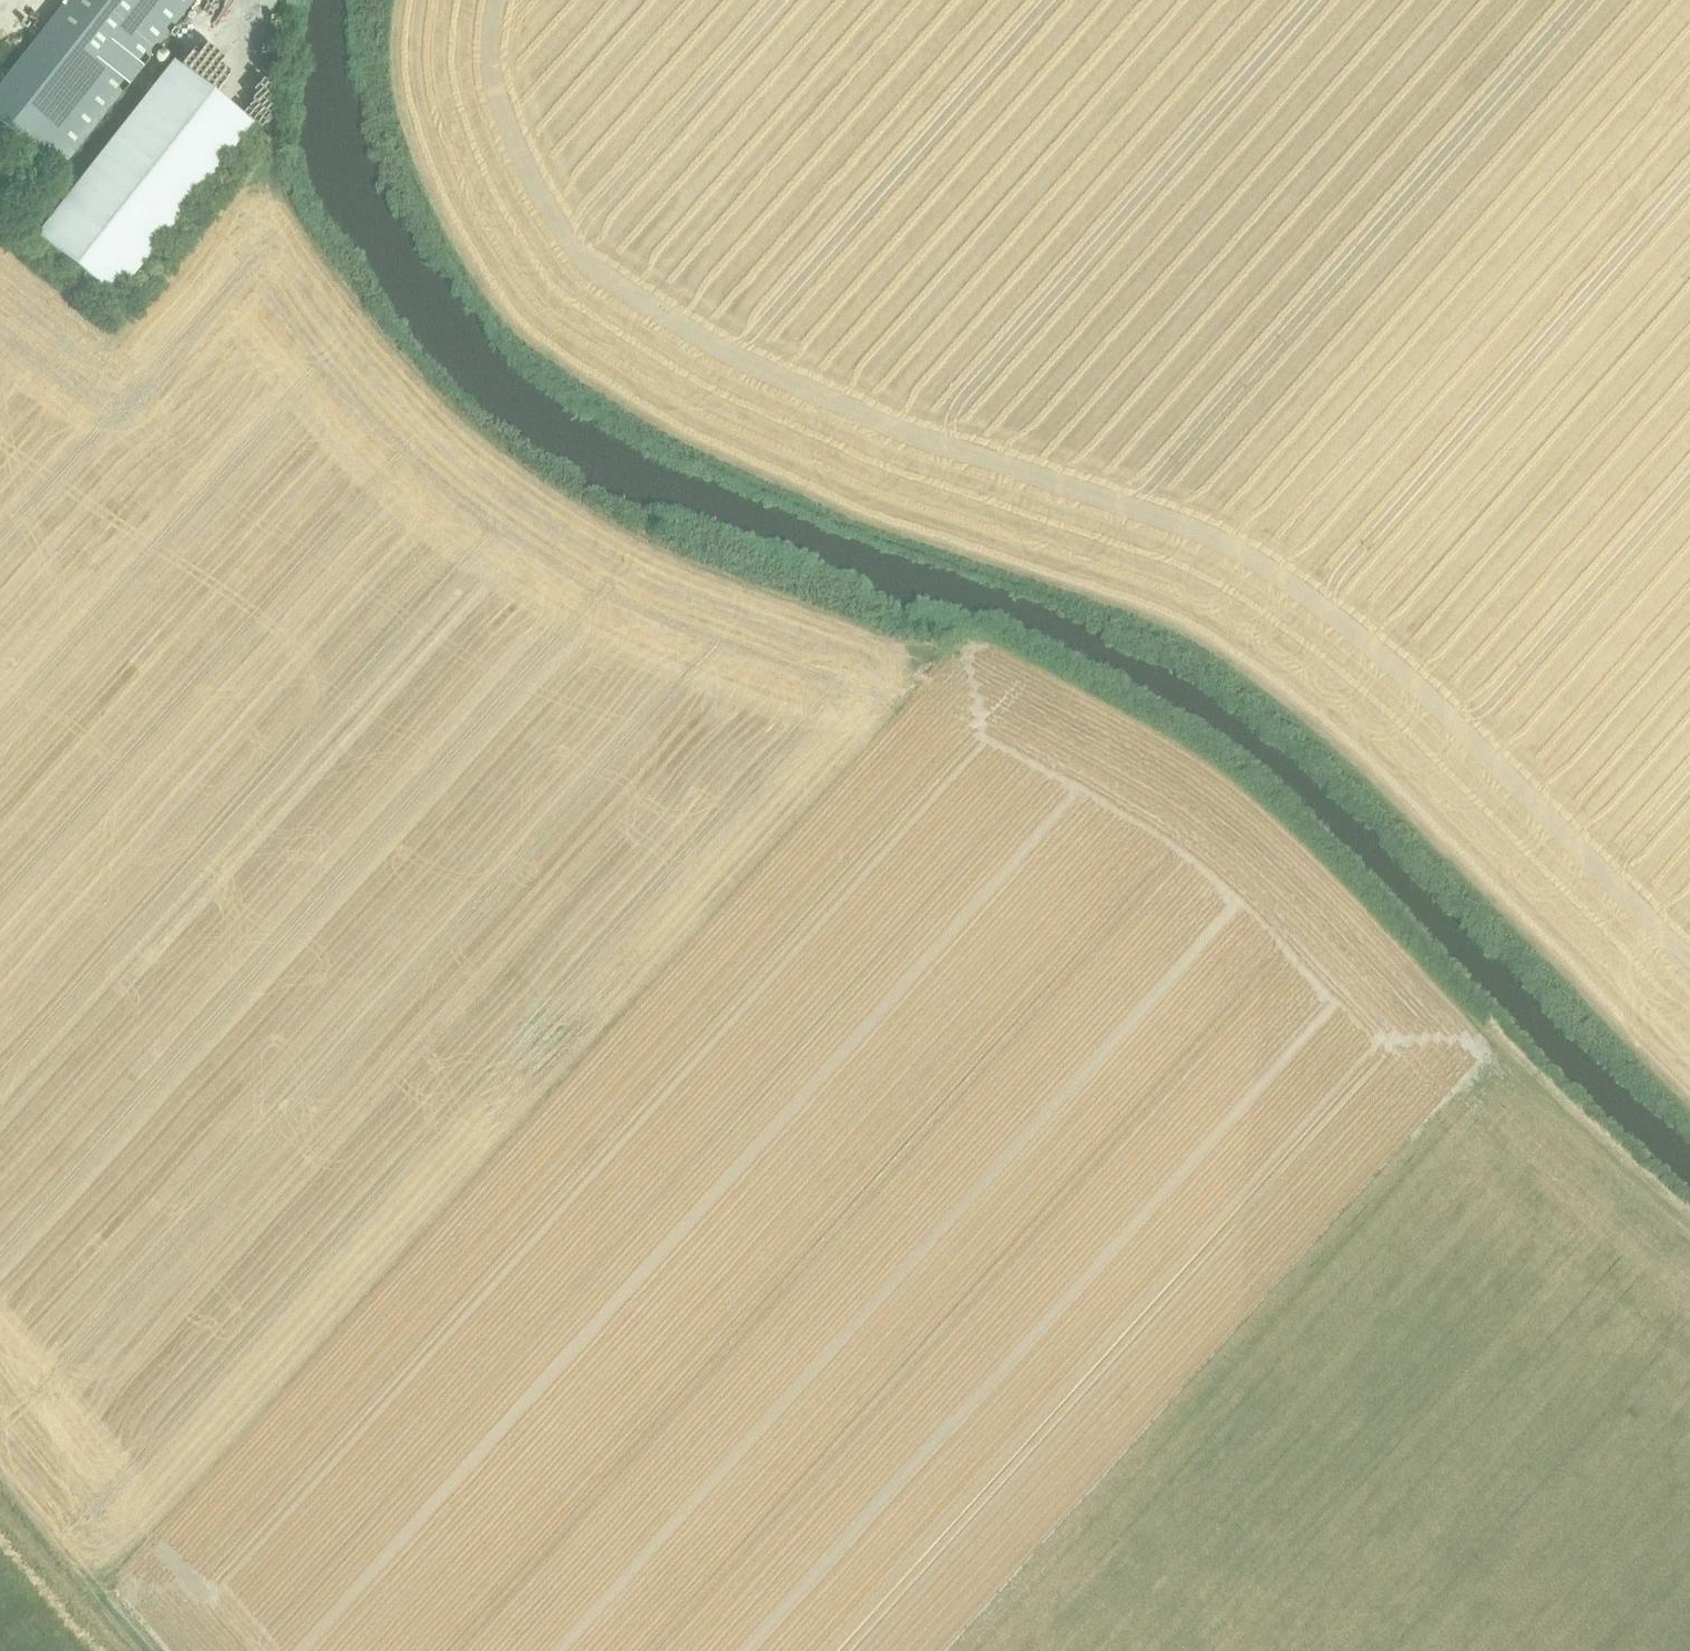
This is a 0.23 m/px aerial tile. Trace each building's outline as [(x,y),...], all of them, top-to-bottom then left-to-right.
[(0,87),(0,125),(59,172),(194,0),(68,0),(0,87)] [(116,300),(252,126),(172,64),(36,238),(116,300)]
